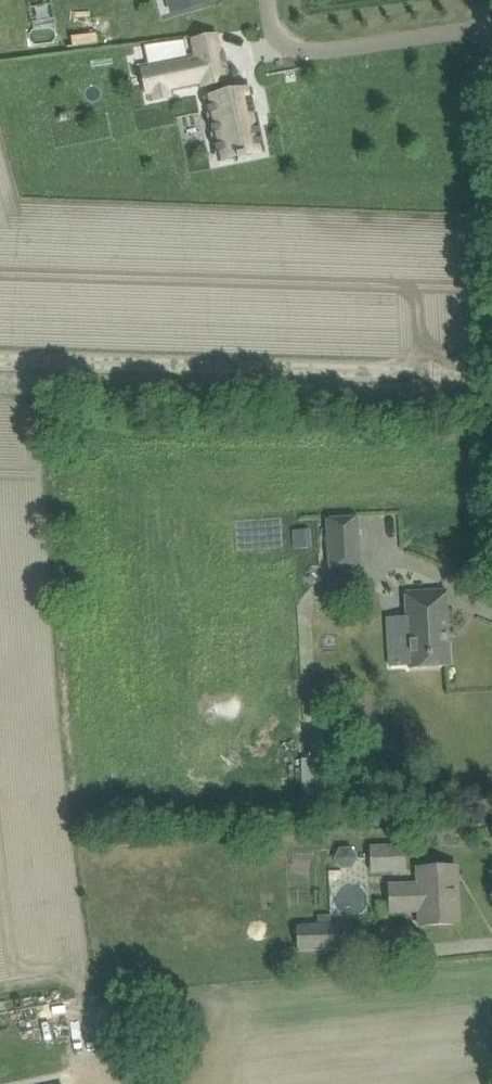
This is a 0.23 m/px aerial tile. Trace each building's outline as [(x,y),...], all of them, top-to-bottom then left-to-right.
[(208,3),(207,0),(167,0),(170,11),(208,3)] [(184,43),(172,46),(175,57),(187,55),(184,43)] [(219,162),(264,152),(251,91),(224,96),(222,83),(229,82),(226,69),(229,69),(226,54),(223,55),(222,50),(193,56),(194,57),(163,63),(169,92),(199,86),(200,88),(206,87),(208,100),(207,100),(219,162)] [(337,519),(326,519),(329,571),(340,570),(361,569),(358,517),(337,519)] [(405,592),(410,669),(451,666),(446,590),(405,592)] [(331,810),(329,758),(301,759),(303,796),(313,796),(314,811),(331,810)] [(370,846),(371,872),(405,871),(404,845),(370,846)] [(357,858),(351,849),(340,848),(334,858),(340,868),(351,868),(357,858)] [(388,884),(388,910),(435,910),(435,925),(459,924),(457,867),(435,867),(417,867),(417,884),(388,884)] [(296,923),(298,952),(351,949),(350,921),(332,922),(331,914),(318,915),(318,922),(296,923)]
